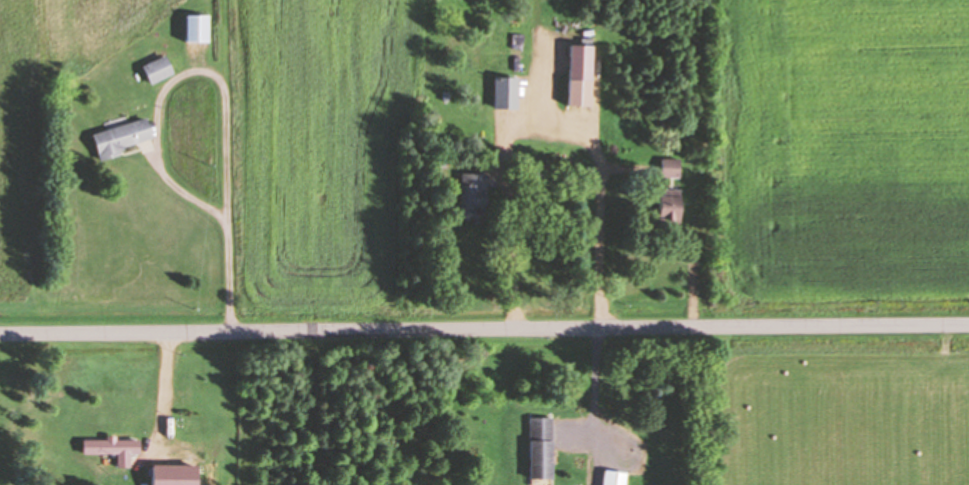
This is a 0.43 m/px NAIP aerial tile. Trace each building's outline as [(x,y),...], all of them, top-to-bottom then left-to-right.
[(216,16),(189,16),(189,43),(216,43),(216,16)] [(180,74),(172,56),(150,66),(158,84),(180,74)] [(487,109),(511,109),(511,76),(487,76),(487,109)] [(557,105),(592,105),(592,81),(557,81),(557,105)] [(104,157),(161,143),(155,120),(98,133),(104,157)] [(656,178),(677,178),(677,159),(656,159),(656,178)] [(455,208),(482,208),(482,173),(455,173),(455,208)] [(674,188),(644,189),(645,227),(674,226),(674,188)] [(521,479),(546,479),(547,417),(522,417),(521,479)] [(91,438),(91,453),(124,453),(123,466),(137,467),(137,452),(148,452),(148,438),(91,438)] [(208,464),(156,464),(156,484),(208,484),(208,464)] [(595,484),(620,484),(621,472),(597,469),(595,484)]
